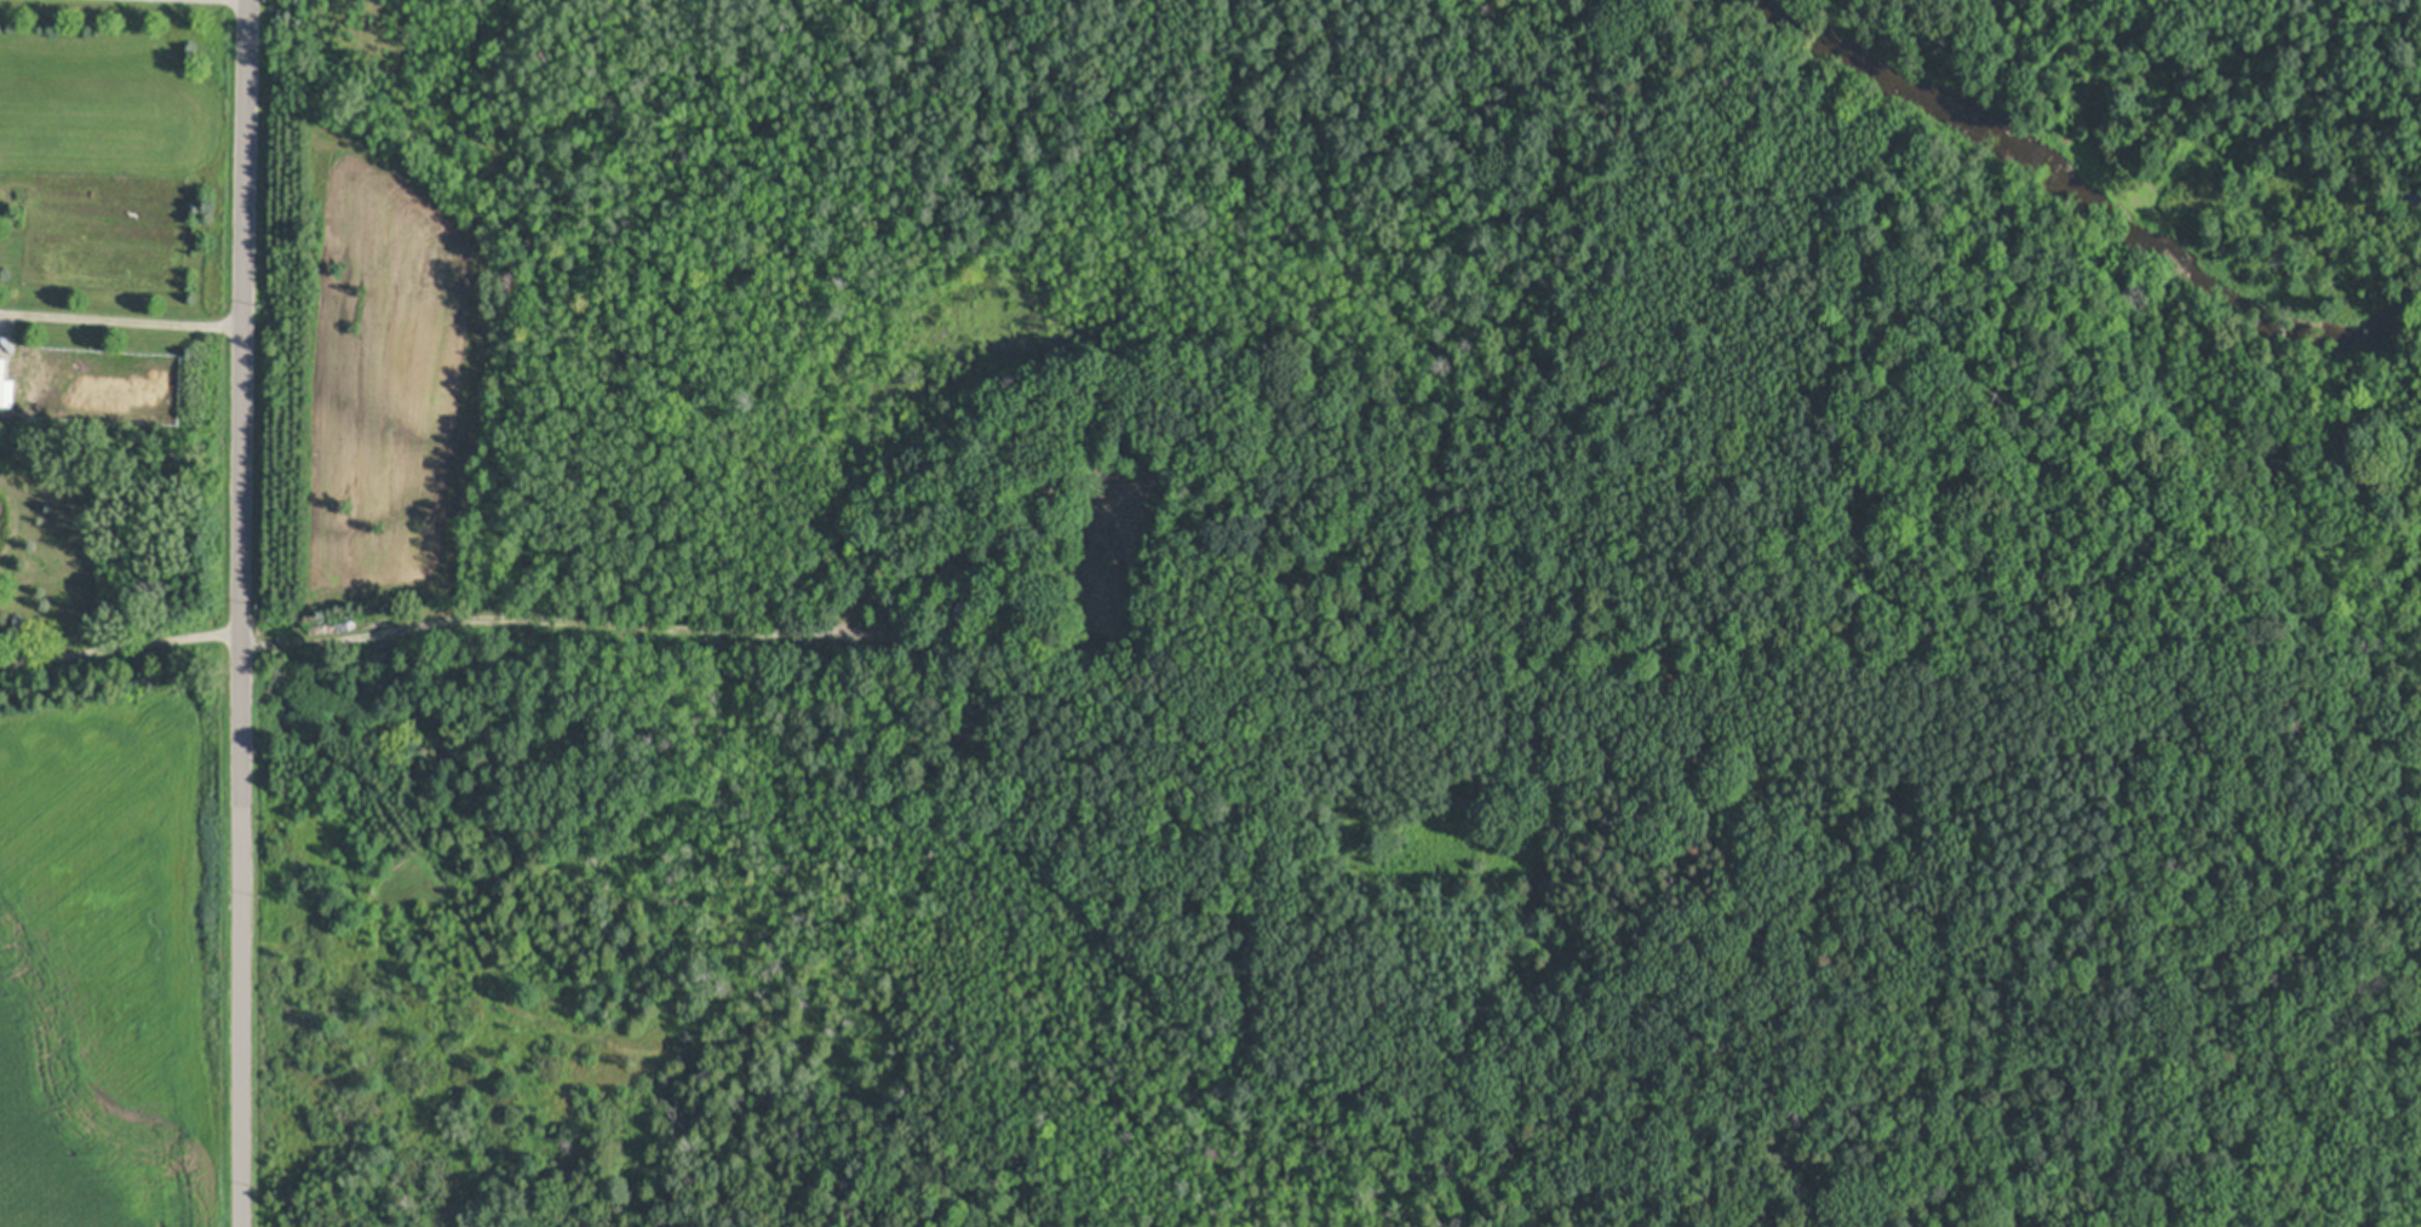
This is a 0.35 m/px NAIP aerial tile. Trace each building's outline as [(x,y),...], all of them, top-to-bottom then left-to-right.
[(15,405),(0,404),(0,355),(8,356),(7,375),(17,377),(15,405)]
